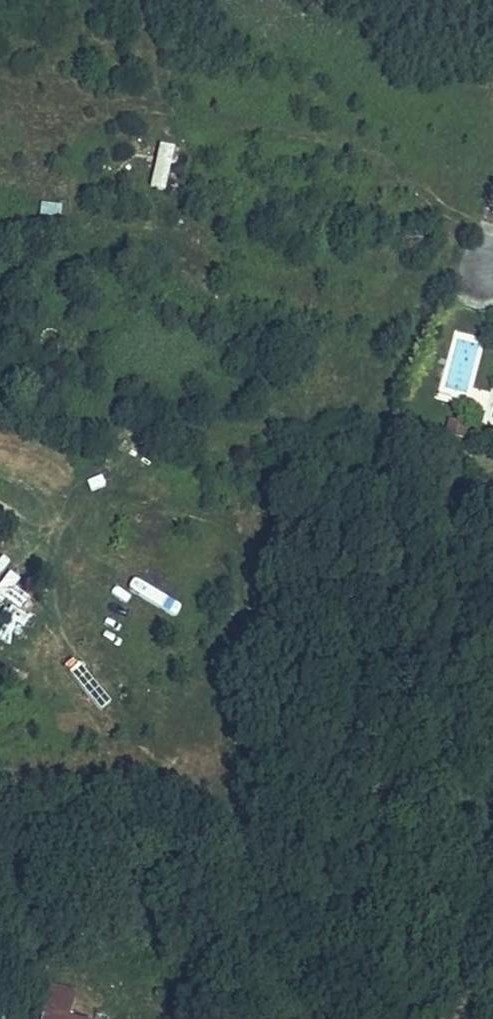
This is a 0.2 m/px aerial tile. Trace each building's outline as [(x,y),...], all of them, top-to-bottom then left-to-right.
[(155,141),(148,187),(164,189),(171,143),(155,141)] [(41,200),(38,219),(59,223),(63,204),(41,200)] [(69,994),(40,986),(33,1018),(65,1018),(69,994)]
